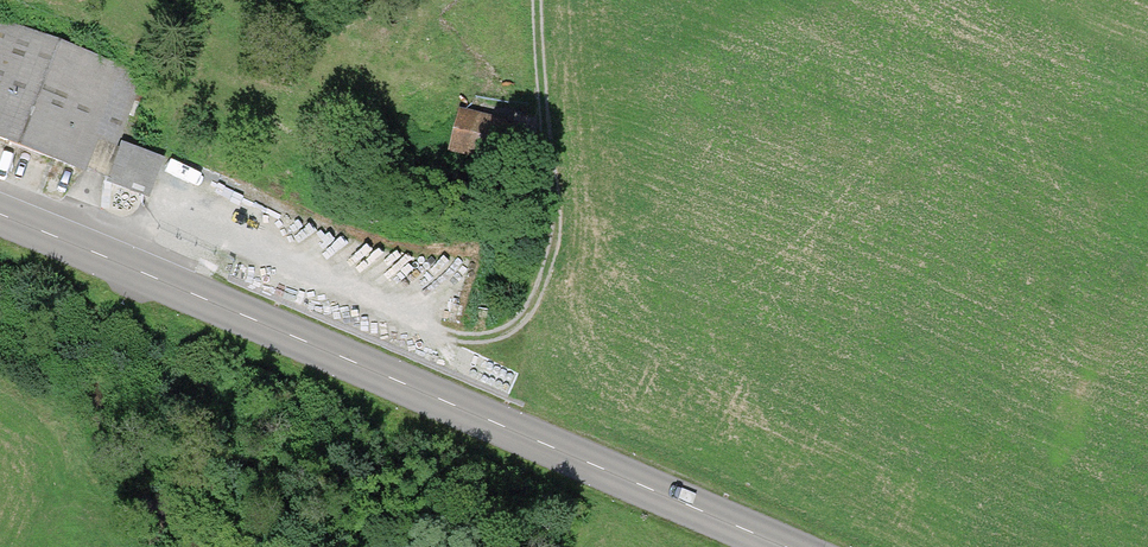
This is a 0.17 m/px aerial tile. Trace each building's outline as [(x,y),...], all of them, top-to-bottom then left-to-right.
[(151,196),(166,154),(120,137),(141,76),(0,20),(0,142),(151,196)] [(460,121),(450,167),(505,180),(515,134),(460,121)]
